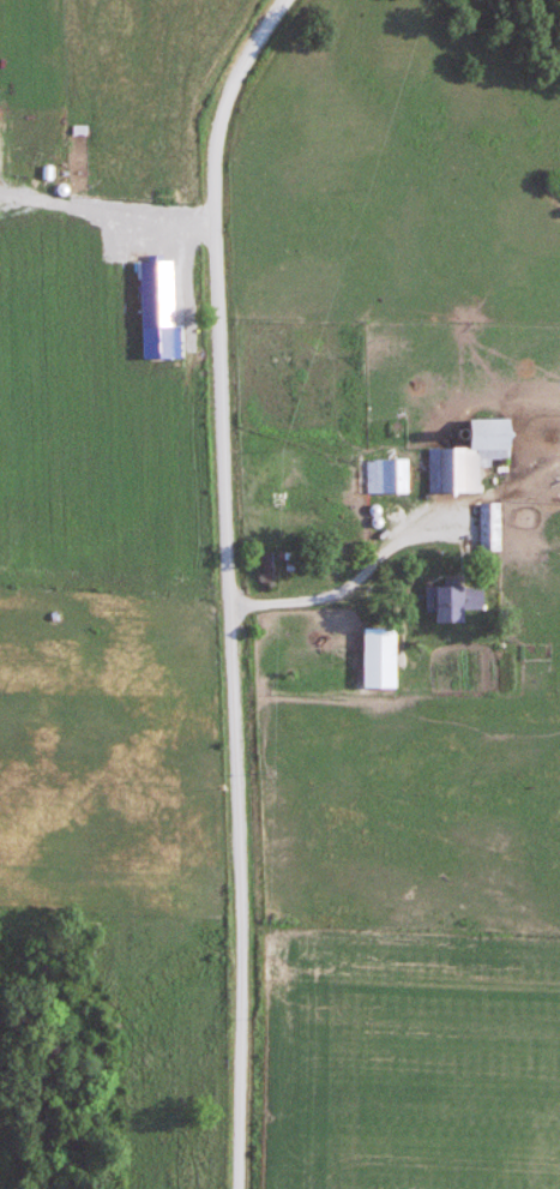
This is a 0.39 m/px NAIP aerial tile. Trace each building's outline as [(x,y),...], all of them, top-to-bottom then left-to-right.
[(430,448),(430,493),(481,493),(481,460),(510,460),(509,419),(468,420),(469,448),(430,448)] [(368,460),(368,493),(408,493),(408,460),(368,460)] [(481,551),(502,551),(502,503),(481,503),(481,551)] [(274,553),(263,553),(263,584),(274,584),(274,553)] [(435,622),(463,622),(463,608),(484,608),(484,586),(427,586),(427,611),(435,611),(435,622)] [(396,687),(396,627),(363,627),(363,687),(396,687)]
